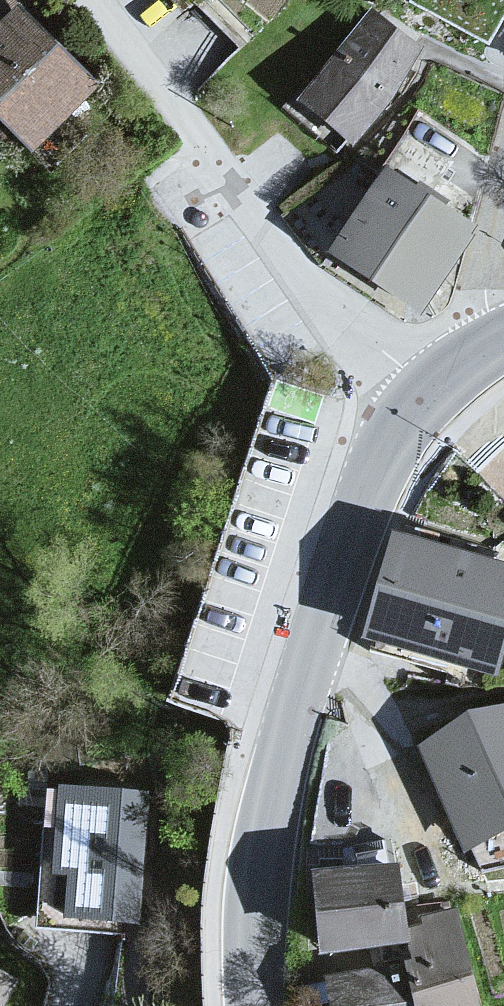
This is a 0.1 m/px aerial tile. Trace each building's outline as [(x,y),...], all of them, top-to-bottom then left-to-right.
[(98,85),(14,0),(0,0),(0,116),(33,149),(98,85)] [(425,47),(374,6),(302,97),(353,137),(425,47)] [(385,171),(333,247),(419,306),(476,225),(389,165),(385,171)] [(397,533),(368,642),(495,677),(503,643),(503,562),(397,533)] [(414,750),(469,856),(503,842),(503,712),(414,750)] [(146,798),(58,792),(51,883),(63,884),(61,924),(136,932),(146,798)] [(312,869),(319,953),(411,944),(408,928),(399,860),(312,869)] [(403,965),(413,1005),(481,1005),(459,915),(458,908),(421,917),(423,924),(408,928),(411,944),(413,958),(403,961),(403,965)] [(403,965),(324,976),(328,1005),(413,1005),(403,965)] [(11,981),(0,975),(0,1004),(11,981)]
